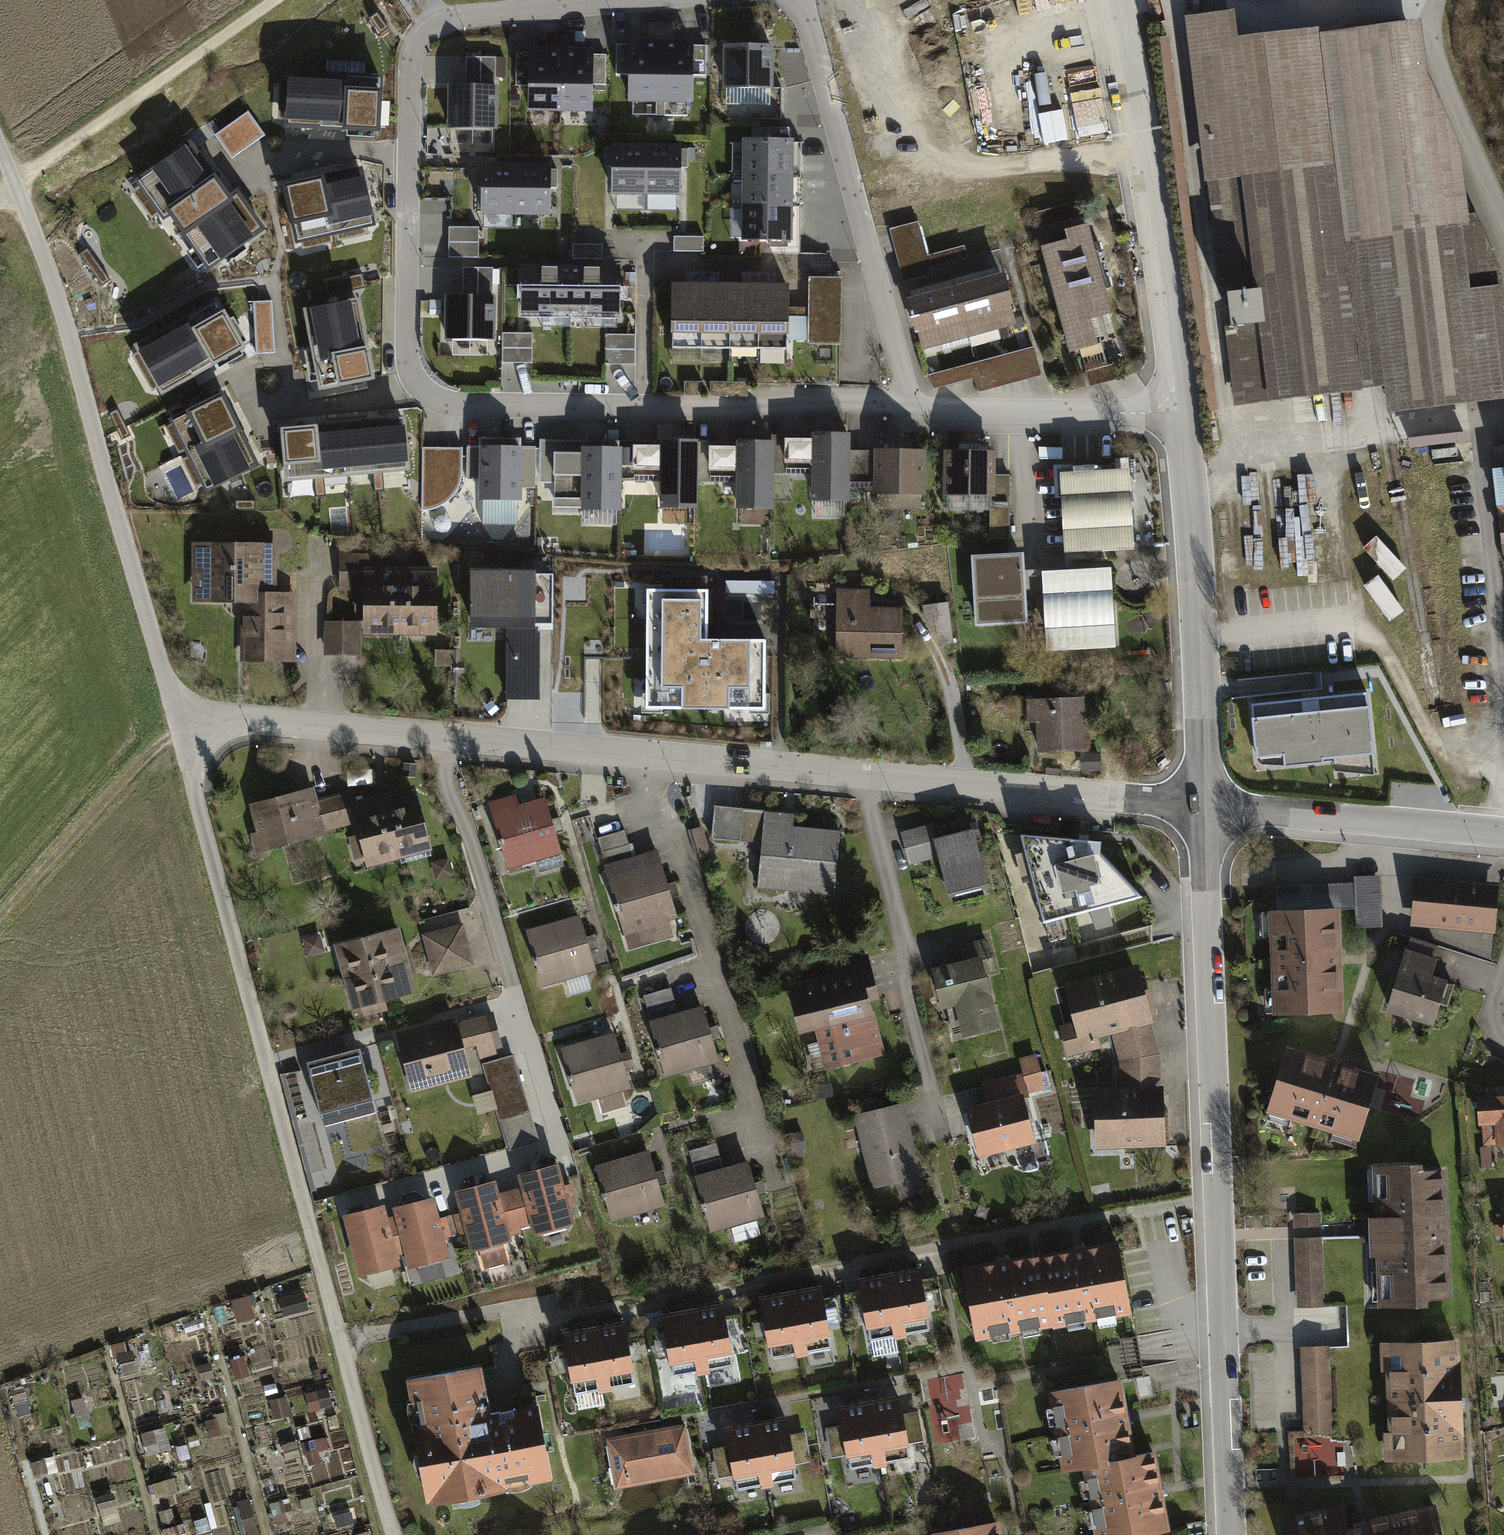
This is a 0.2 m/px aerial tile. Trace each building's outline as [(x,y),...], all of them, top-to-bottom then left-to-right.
[(1230,409),(1380,390),(1383,414),(1503,400),(1503,308),(1501,270),(1464,198),(1459,152),(1424,81),(1416,26),(1235,43),(1231,16),(1180,23),(1230,409)] [(658,44),(611,45),(611,76),(624,76),(624,103),(658,103),(658,44)] [(703,45),(658,44),(658,103),(686,103),(686,78),(703,78),(703,45)] [(768,47),(718,46),(717,90),(768,91),(768,47)] [(556,53),(512,52),(511,86),(523,87),(523,112),(555,113),(556,53)] [(602,54),(556,53),(555,113),(587,114),(587,87),(601,88),(602,54)] [(459,87),(444,87),(444,130),(492,131),(493,56),(460,55),(459,87)] [(313,80),(279,79),(277,132),(311,134),(313,80)] [(368,81),(313,80),(311,133),(366,136),(368,81)] [(391,95),(379,95),(378,117),(390,118),(391,95)] [(217,129),(234,155),(268,133),(252,108),(217,129)] [(788,141),(738,140),(737,175),(787,176),(788,141)] [(642,149),(600,148),(600,167),(607,167),(607,195),(642,195),(642,149)] [(682,149),(642,149),(642,195),(674,195),(674,168),(682,169),(682,149)] [(165,160),(121,192),(152,236),(197,204),(165,160)] [(511,169),(470,169),(470,186),(475,186),(475,216),(511,217),(511,169)] [(553,170),(511,169),(511,217),(544,217),(545,189),(552,189),(553,170)] [(345,172),(312,180),(324,232),(357,224),(345,172)] [(787,176),(737,175),(737,206),(786,207),(787,176)] [(312,180),(278,188),(291,240),(324,232),(312,180)] [(207,196),(163,228),(194,272),(239,240),(207,196)] [(786,207),(737,206),(736,241),(785,242),(786,207)] [(923,220),(895,225),(905,279),(933,273),(923,220)] [(474,228),(443,227),(443,256),(474,256),(474,228)] [(1085,239),(1041,250),(1063,338),(1107,327),(1085,239)] [(565,267),(515,266),(515,314),(564,314),(565,267)] [(614,267),(565,267),(564,314),(614,315),(614,267)] [(458,295),(439,295),(439,341),(489,341),(489,268),(458,268),(458,295)] [(681,285),(666,285),(666,364),(696,364),(697,273),(681,273),(681,285)] [(713,273),(697,273),(696,364),(724,364),(725,285),(713,285),(713,273)] [(737,285),(725,285),(724,364),(753,365),(754,273),(738,273),(737,285)] [(771,273),(754,273),(753,365),(783,365),(784,285),(770,285),(771,273)] [(998,274),(952,287),(966,339),(1012,327),(998,274)] [(835,280),(804,280),(805,344),(835,344),(835,280)] [(952,287),(904,300),(918,352),(966,339),(952,287)] [(352,292),(293,304),(310,389),(369,378),(352,292)] [(258,351),(277,350),(274,296),(255,297),(258,351)] [(191,312),(146,343),(175,388),(221,358),(191,312)] [(527,333),(498,333),(498,363),(527,364),(527,333)] [(631,335),(601,334),(601,364),(631,364),(631,335)] [(146,343),(117,362),(147,406),(175,388),(146,343)] [(1030,348),(927,375),(931,390),(970,379),(974,393),(1038,376),(1030,348)] [(217,431),(199,402),(154,430),(172,459),(217,431)] [(384,415),(350,419),(356,472),(390,468),(384,415)] [(350,420),(316,424),(322,477),(356,473),(350,420)] [(316,424),(282,428),(288,481),(322,477),(316,424)] [(282,428),(248,432),(254,485),(288,481),(282,428)] [(235,460),(217,431),(172,460),(190,488),(235,460)] [(854,437),(818,437),(818,445),(778,445),(778,465),(818,465),(818,504),(853,504),(854,437)] [(889,454),(854,453),(854,480),(878,480),(877,495),(929,496),(930,453),(910,453),(910,442),(890,442),(889,454)] [(702,443),(665,443),(665,450),(624,450),(623,472),(666,472),(665,509),(702,509),(702,472),(702,449),(702,443)] [(777,444),(741,444),(741,449),(702,449),(702,472),(741,473),(741,510),(776,511),(777,444)] [(959,455),(948,454),(947,496),(994,497),(993,539),(1011,539),(1012,476),(997,476),(997,454),(982,454),(982,444),(960,444),(959,455)] [(427,506),(437,506),(436,481),(449,481),(448,448),(425,449),(427,506)] [(517,449),(482,448),(482,497),(517,497),(517,483),(536,483),(536,455),(517,455),(517,449)] [(624,450),(587,450),(587,455),(541,455),(541,479),(556,479),(556,497),(586,497),(586,512),(623,512),(623,472),(624,450)] [(1496,472),(1500,511),(1503,510),(1503,471),(1496,472)] [(1134,472),(1066,476),(1071,555),(1139,551),(1134,472)] [(249,547),(195,547),(194,602),(247,603),(246,661),(293,662),(295,596),(276,595),(277,549),(273,548),(273,534),(249,534),(249,547)] [(1027,555),(977,558),(980,627),(1030,624),(1027,555)] [(377,572),(377,557),(343,558),(343,590),(369,589),(369,572),(377,572)] [(1119,571),(1048,575),(1052,653),(1122,649),(1119,571)] [(404,573),(369,573),(370,634),(404,634),(404,573)] [(439,573),(404,573),(405,634),(439,634),(439,573)] [(535,577),(481,577),(481,623),(510,623),(509,663),(542,663),(542,625),(535,625),(535,577)] [(708,589),(647,588),(645,707),(764,709),(766,639),(707,638),(708,589)] [(871,590),(843,590),(842,658),(901,659),(902,610),(871,610),(871,590)] [(949,603),(925,607),(927,621),(944,646),(954,639),(949,603)] [(821,623),(835,626),(838,608),(824,605),(821,623)] [(361,655),(361,623),(328,622),(327,654),(361,655)] [(453,651),(439,651),(439,665),(453,665),(453,651)] [(542,700),(542,663),(509,663),(509,700),(542,700)] [(1370,693),(1245,706),(1250,753),(1274,751),(1276,764),(1376,753),(1370,693)] [(1086,701),(1031,703),(1032,722),(1041,721),(1043,753),(1088,751),(1086,701)] [(1102,754),(1083,755),(1083,771),(1102,770),(1102,754)] [(410,785),(381,792),(397,853),(428,844),(418,803),(415,803),(410,785)] [(397,853),(381,792),(352,800),(349,788),(331,793),(340,825),(357,820),(367,860),(397,853)] [(315,795),(296,800),(293,791),(250,802),(253,813),(251,816),(254,825),(258,828),(263,847),(325,832),(324,829),(316,797),(315,795)] [(340,825),(331,793),(316,797),(324,829),(340,825)] [(515,793),(489,801),(508,864),(534,857),(538,871),(564,863),(543,793),(517,801),(515,793)] [(742,806),(714,803),(711,835),(740,838),(742,806)] [(794,811),(765,809),(759,884),(832,890),(837,829),(792,825),(794,811)] [(930,823),(904,830),(913,860),(939,853),(951,895),(988,884),(971,824),(934,835),(930,823)] [(1090,836),(1021,828),(1050,937),(1065,933),(1059,911),(1091,903),(1097,923),(1110,920),(1105,899),(1141,889),(1090,836)] [(628,843),(624,829),(598,836),(602,850),(628,843)] [(632,856),(628,843),(602,850),(606,863),(632,856)] [(656,850),(606,865),(630,946),(671,934),(665,914),(674,911),(656,850)] [(1277,883),(1278,905),(1336,903),(1336,907),(1355,906),(1356,927),(1382,926),(1380,873),(1353,874),(1354,880),(1277,883)] [(1417,873),(1412,922),(1494,930),(1499,881),(1417,873)] [(1278,905),(1273,906),(1277,1009),(1340,1006),(1336,907),(1336,903),(1278,905)] [(578,913),(528,928),(543,981),(593,966),(587,948),(598,945),(594,932),(585,935),(578,913)] [(461,922),(422,932),(427,951),(466,941),(461,922)] [(378,929),(335,940),(343,972),(402,956),(395,928),(379,933),(378,929)] [(1411,933),(1390,1005),(1426,1016),(1431,999),(1438,1001),(1446,977),(1433,973),(1439,954),(1434,953),(1438,941),(1411,933)] [(964,959),(936,966),(944,998),(957,995),(966,1030),(995,1023),(979,956),(991,952),(986,938),(960,944),(964,959)] [(466,941),(427,951),(432,970),(471,960),(466,941)] [(835,973),(788,985),(799,1025),(816,1021),(821,1040),(809,1043),(815,1068),(882,1051),(864,980),(875,978),(868,951),(832,960),(835,973)] [(343,972),(351,1003),(394,992),(393,989),(410,984),(402,956),(343,972)] [(1134,964),(1066,982),(1077,1021),(1061,1025),(1068,1053),(1098,1045),(1094,1032),(1112,1027),(1119,1058),(1156,1052),(1146,1019),(1149,1018),(1134,964)] [(674,999),(670,986),(645,993),(649,1006),(674,999)] [(674,1001),(649,1009),(667,1071),(686,1065),(691,1082),(727,1071),(721,1051),(716,1053),(712,1039),(721,1037),(717,1024),(707,1026),(701,1005),(677,1012),(674,1001)] [(944,1004),(949,1030),(962,1027),(957,1002),(944,1004)] [(456,1013),(395,1030),(411,1090),(470,1073),(462,1044),(476,1040),(480,1057),(495,1053),(493,1045),(500,1043),(491,1010),(458,1020),(456,1013)] [(613,1031),(562,1046),(579,1100),(597,1095),(602,1112),(626,1104),(621,1087),(628,1085),(623,1068),(636,1064),(630,1047),(619,1050),(613,1031)] [(1286,1042),(1266,1108),(1357,1135),(1377,1069),(1286,1042)] [(376,1110),(358,1044),(306,1058),(324,1125),(376,1110)] [(521,1082),(512,1052),(482,1061),(490,1091),(521,1082)] [(1036,1052),(1020,1056),(1024,1072),(1011,1075),(1015,1089),(1043,1081),(1036,1052)] [(1120,1086),(1093,1087),(1096,1145),(1163,1142),(1161,1084),(1158,1085),(1156,1052),(1119,1058),(1120,1086)] [(1016,1093),(1011,1075),(983,1082),(987,1100),(1016,1093)] [(530,1111),(521,1082),(491,1091),(499,1121),(530,1111)] [(987,1100),(968,1104),(979,1151),(1033,1138),(1022,1091),(1016,1093),(987,1100)] [(1478,1095),(1479,1120),(1482,1120),(1484,1140),(1495,1140),(1495,1142),(1503,1142),(1503,1093),(1478,1095)] [(900,1101),(856,1113),(874,1183),(919,1172),(900,1101)] [(539,1141),(530,1112),(499,1121),(508,1150),(539,1141)] [(719,1155),(715,1142),(689,1150),(693,1163),(719,1155)] [(647,1149),(597,1164),(612,1216),(662,1202),(656,1184),(667,1181),(663,1168),(654,1170),(647,1149)] [(719,1157),(694,1164),(713,1226),(732,1220),(737,1237),(759,1230),(754,1214),(763,1211),(758,1195),(766,1192),(762,1179),(752,1182),(746,1160),(723,1167),(719,1157)] [(1417,1160),(1374,1161),(1379,1301),(1422,1300),(1422,1292),(1451,1291),(1446,1168),(1417,1169),(1417,1160)] [(562,1184),(556,1161),(519,1171),(523,1183),(510,1187),(520,1225),(533,1221),(535,1227),(539,1226),(545,1234),(566,1228),(567,1218),(572,1217),(568,1203),(576,1201),(571,1181),(562,1184)] [(493,1178),(456,1188),(462,1211),(453,1213),(458,1232),(467,1229),(472,1245),(476,1243),(480,1248),(485,1266),(507,1261),(503,1243),(504,1236),(508,1235),(507,1229),(520,1225),(510,1187),(496,1191),(493,1178)] [(431,1196),(395,1206),(410,1262),(414,1261),(418,1264),(422,1282),(446,1276),(442,1258),(442,1253),(447,1252),(443,1236),(456,1233),(451,1214),(436,1217),(431,1196)] [(380,1203),(343,1213),(359,1270),(363,1269),(369,1276),(389,1271),(391,1261),(395,1260),(394,1254),(407,1250),(397,1212),(383,1216),(380,1203)] [(1320,1211),(1292,1213),(1293,1227),(1320,1225),(1320,1211)] [(1322,1237),(1293,1238),(1296,1304),(1324,1303),(1322,1237)] [(1116,1238),(1041,1251),(1054,1322),(1096,1315),(1099,1329),(1119,1325),(1116,1312),(1129,1310),(1116,1238)] [(1040,1249),(965,1262),(978,1333),(1020,1326),(1022,1336),(1042,1333),(1040,1323),(1053,1321),(1040,1249)] [(918,1263),(889,1267),(897,1315),(926,1311),(918,1263)] [(411,1266),(405,1268),(407,1279),(414,1277),(411,1266)] [(888,1268),(859,1272),(867,1321),(896,1316),(888,1268)] [(458,1277),(447,1280),(449,1290),(460,1287),(458,1277)] [(819,1281),(790,1286),(798,1334),(827,1329),(826,1322),(839,1320),(836,1304),(824,1307),(819,1281)] [(790,1286),(761,1290),(769,1339),(798,1334),(790,1286)] [(721,1299),(691,1303),(699,1352),(729,1347),(721,1299)] [(691,1303),(662,1308),(670,1356),(699,1352),(691,1303)] [(622,1316),(593,1321),(601,1369),(630,1364),(622,1316)] [(593,1321),(563,1326),(571,1374),(601,1369),(593,1321)] [(1387,1430),(1396,1429),(1397,1454),(1459,1452),(1456,1338),(1393,1340),(1394,1363),(1385,1363),(1387,1430)] [(1329,1347),(1301,1347),(1304,1430),(1331,1429),(1329,1347)] [(479,1361),(403,1374),(424,1496),(550,1475),(537,1401),(488,1409),(479,1361)] [(1136,1450),(1122,1375),(1050,1389),(1064,1463),(1136,1450)] [(901,1413),(897,1392),(868,1397),(876,1445),(906,1440),(903,1422),(919,1420),(918,1411),(901,1413)] [(868,1397),(839,1402),(842,1423),(826,1426),(827,1435),(844,1432),(847,1450),(876,1445),(868,1397)] [(788,1434),(785,1413),(756,1418),(764,1466),(793,1461),(790,1443),(807,1440),(805,1431),(788,1434)] [(755,1418),(726,1423),(730,1444),(713,1447),(714,1456),(731,1453),(734,1471),(763,1466),(755,1418)] [(685,1423),(610,1436),(619,1483),(622,1483),(692,1470),(693,1470),(685,1423)] [(1171,1521),(1156,1446),(1084,1460),(1098,1534),(1171,1521)] [(262,1534),(253,1497),(241,1500),(250,1534),(256,1534),(262,1534)] [(1281,1514),(1286,1534),(1439,1534),(1433,1509),(1348,1528),(1342,1500),(1281,1514)] [(934,1530),(935,1534),(999,1534),(996,1519),(934,1530)]
